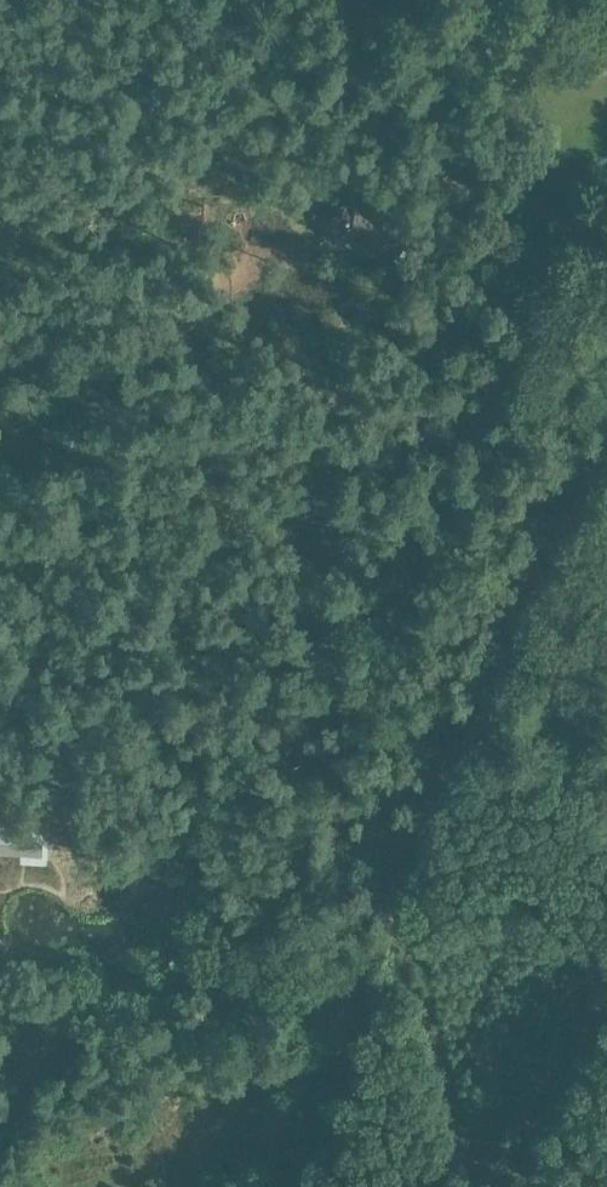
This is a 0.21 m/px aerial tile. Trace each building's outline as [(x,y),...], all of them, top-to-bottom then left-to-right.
[(323,231),(328,240),(358,252),(375,251),(377,255),(394,244),(376,218),(367,224),(349,217),(348,206),(317,208),(318,231),(323,231)] [(0,823),(0,846),(17,847),(18,824),(0,823)]
